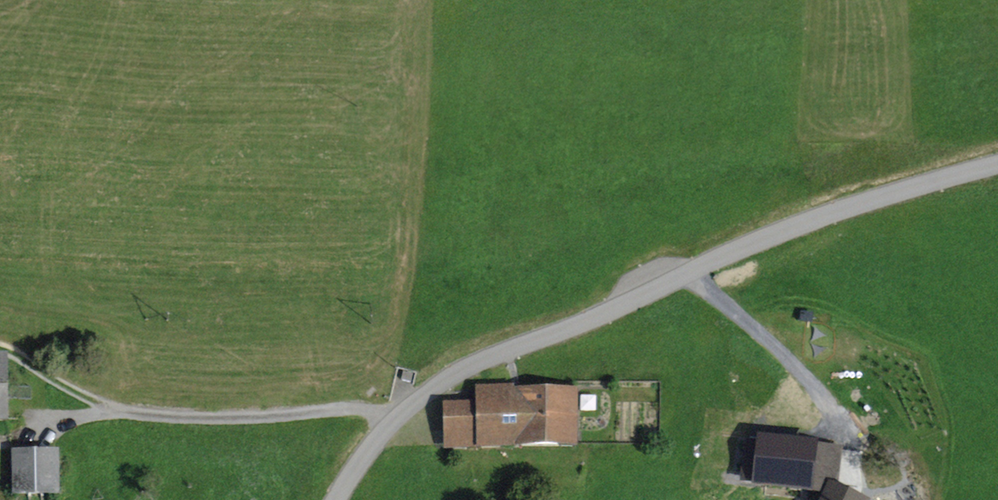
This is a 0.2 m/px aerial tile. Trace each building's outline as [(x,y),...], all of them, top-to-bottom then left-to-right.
[(11,422),(7,354),(0,353),(0,422),(11,422)] [(516,384),(475,384),(476,400),(476,448),(580,446),(579,387),(516,388),(516,384)] [(476,448),(476,400),(443,401),(445,449),(476,448)] [(819,445),(757,439),(756,444),(746,443),(742,484),(752,485),(751,492),(813,499),(819,445)] [(60,448),(13,449),(14,495),(61,494),(60,448)] [(827,499),(862,499),(832,488),(827,499)]
